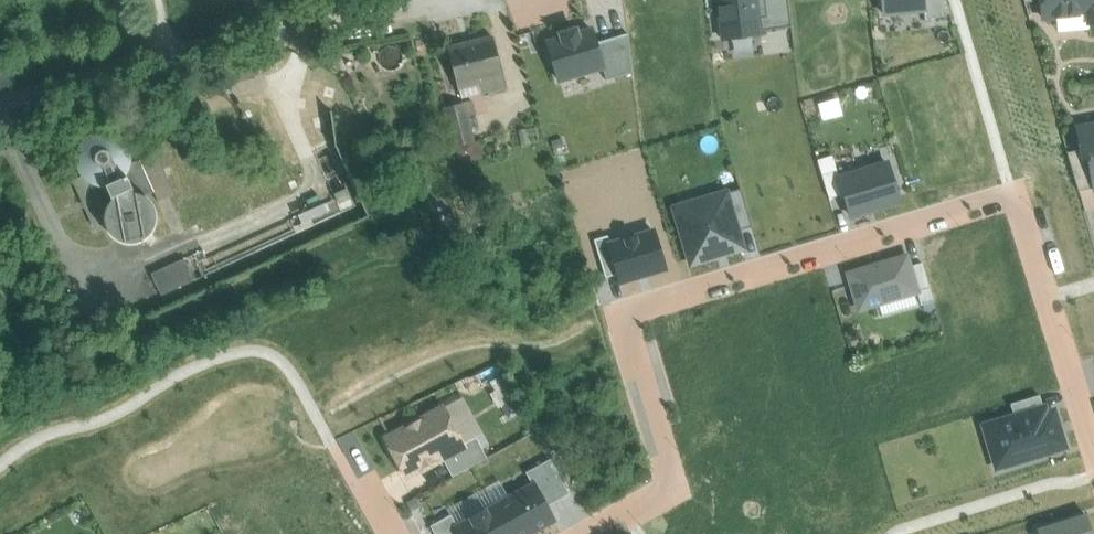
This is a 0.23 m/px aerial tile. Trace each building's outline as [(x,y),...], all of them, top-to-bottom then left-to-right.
[(724,41),(762,36),(761,32),(757,0),(718,0),(724,41)] [(761,32),(792,28),(788,0),(757,0),(761,32)] [(884,15),(925,11),(924,0),(882,0),(884,15)] [(925,11),(925,22),(950,15),(945,0),(924,0),(925,11)] [(1042,2),(1043,19),(1055,18),(1088,15),(1089,24),(1093,23),(1093,0),(1042,0),(1042,2)] [(1089,30),(1089,24),(1088,15),(1055,18),(1056,33),(1089,30)] [(563,39),(548,44),(560,82),(603,69),(596,44),(591,30),(578,34),(577,31),(562,35),(563,39)] [(596,44),(603,69),(607,82),(634,73),(628,34),(596,44)] [(493,38),(448,50),(458,89),(480,83),(503,77),(493,38)] [(251,60),(217,68),(221,86),(255,78),(251,60)] [(503,77),(480,83),(483,95),(506,89),(503,77)] [(462,101),(483,95),(480,83),(458,89),(462,101)] [(464,104),(445,108),(455,147),(474,143),(468,118),(476,115),(472,102),(464,104)] [(1078,129),(1082,150),(1083,159),(1089,158),(1093,186),(1093,126),(1078,129)] [(130,165),(130,161),(129,156),(128,151),(126,147),(122,143),(119,140),(114,137),(109,136),(104,135),(100,136),(94,137),(90,139),(86,143),(83,146),(80,151),(79,155),(79,161),(79,166),(81,171),(84,177),(86,179),(88,181),(91,183),(95,185),(100,186),(103,187),(105,187),(110,186),(114,185),(118,183),(121,180),(123,179),(125,176),(127,173),(128,170),(130,165)] [(478,160),(474,143),(455,147),(459,165),(478,160)] [(1082,150),(1068,153),(1079,192),(1093,189),(1093,186),(1089,158),(1083,159),(1082,150)] [(155,155),(140,162),(154,193),(158,202),(173,195),(155,155)] [(830,199),(844,195),(840,180),(833,157),(818,161),(830,199)] [(110,186),(105,187),(112,202),(117,198),(121,196),(125,194),(131,194),(135,194),(141,195),(145,197),(154,193),(140,162),(140,161),(130,165),(128,170),(127,173),(125,176),(123,179),(121,180),(118,183),(114,185),(110,186)] [(889,165),(840,180),(844,195),(851,216),(900,202),(889,165)] [(100,186),(95,185),(91,183),(88,181),(86,179),(84,177),(74,182),(95,228),(106,224),(105,221),(105,219),(105,216),(107,211),(109,206),(112,202),(105,187),(103,187),(100,186)] [(741,190),(726,194),(738,232),(752,227),(741,190)] [(155,229),(157,219),(155,209),(149,201),(145,197),(141,195),(135,194),(131,194),(125,194),(121,196),(117,198),(112,202),(109,206),(107,211),(105,216),(105,219),(105,221),(106,224),(107,230),(110,234),(113,238),(121,243),(131,245),(141,243),(150,237),(155,229)] [(738,232),(726,194),(676,210),(693,264),(743,249),(738,232)] [(612,245),(610,245),(618,273),(621,283),(666,270),(654,232),(612,245)] [(610,245),(612,245),(609,237),(595,241),(606,277),(618,273),(610,245)] [(918,293),(907,257),(849,275),(859,311),(918,293)] [(184,260),(152,274),(162,296),(194,281),(184,260)] [(1011,405),(1015,417),(1017,423),(1045,414),(1040,396),(1011,405)] [(423,420),(387,440),(408,477),(442,458),(464,446),(463,446),(443,409),(437,412),(436,410),(422,418),(423,420)] [(1015,417),(985,427),(991,447),(999,445),(1006,466),(1065,448),(1061,434),(1057,436),(1054,427),(1058,426),(1054,412),(1045,414),(1017,423),(1015,417)] [(464,446),(442,458),(453,478),(488,459),(476,438),(463,446),(464,446)] [(534,485),(547,508),(570,495),(551,460),(526,474),(533,486),(534,485)] [(496,506),(511,533),(531,533),(554,521),(547,508),(534,485),(533,486),(496,506)] [(457,528),(460,533),(511,533),(496,506),(458,527),(457,528)] [(431,527),(435,533),(460,533),(457,528),(458,527),(451,516),(431,527)] [(1086,516),(1038,531),(1039,533),(1092,533),(1086,516)]
